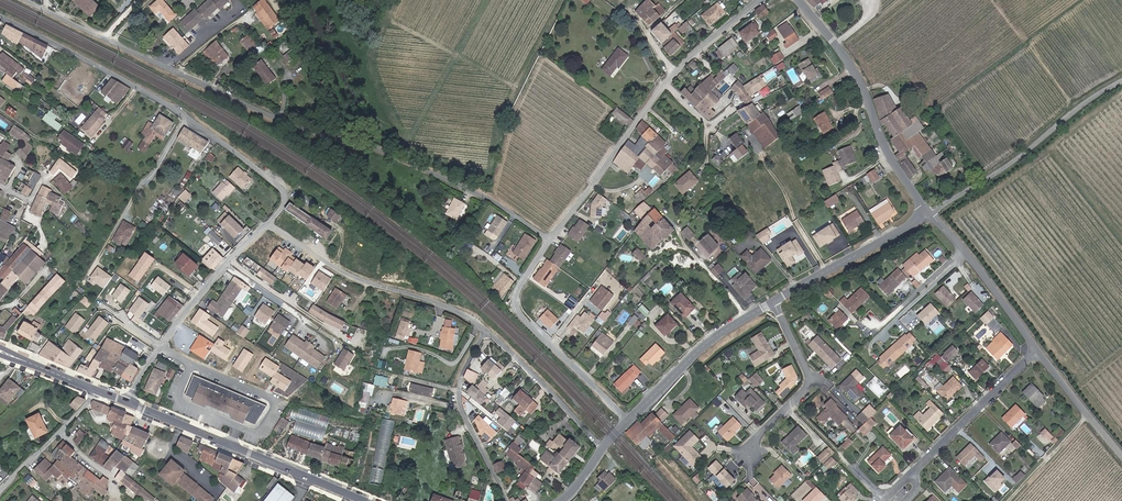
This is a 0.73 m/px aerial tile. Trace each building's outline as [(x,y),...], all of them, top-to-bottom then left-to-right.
[(93,0),(79,0),(81,2),(79,4),(90,15),(99,6),(93,0)] [(164,0),(160,0),(152,7),(157,13),(161,10),(166,17),(173,11),(164,0)] [(179,3),(184,10),(195,0),(182,0),(179,3)] [(204,20),(206,21),(219,9),(221,10),(232,0),(215,0),(213,2),(212,0),(198,13),(197,11),(183,24),(191,32),(204,20)] [(270,6),(266,0),(265,0),(255,8),(259,14),(270,6)] [(648,26),(665,12),(658,5),(660,3),(657,0),(647,0),(635,13),(648,26)] [(718,2),(702,15),(709,25),(725,12),(718,2)] [(772,11),(765,2),(757,8),(763,17),(772,11)] [(282,21),(270,6),(259,14),(263,20),(265,18),(267,20),(268,20),(274,27),(282,21)] [(274,27),(268,20),(267,20),(265,18),(263,20),(259,14),(258,15),(270,31),(274,27)] [(688,20),(679,26),(684,32),(692,26),(688,20)] [(761,30),(754,21),(741,30),(749,39),(761,30)] [(792,24),(790,21),(782,26),(791,40),(788,42),(790,45),(802,37),(793,24),(792,24)] [(669,36),(674,31),(679,27),(677,25),(670,32),(662,23),(652,31),(663,42),(669,36)] [(20,41),(24,33),(7,24),(2,34),(10,38),(17,41),(16,43),(19,45),(20,41)] [(780,34),(776,28),(772,31),(769,33),(773,39),(780,34)] [(191,46),(174,30),(166,38),(182,54),(191,46)] [(683,40),(674,31),(669,36),(672,40),(664,47),(671,56),(681,47),(679,44),(683,40)] [(49,45),(24,33),(20,41),(36,54),(36,55),(42,58),(49,45)] [(741,43),(736,36),(719,48),(724,55),(741,43)] [(259,50),(248,38),(242,43),(253,55),(259,50)] [(232,58),(219,43),(210,51),(222,66),(232,58)] [(297,57),(286,44),(279,49),(291,62),(297,57)] [(630,53),(621,45),(611,58),(605,66),(612,73),(619,63),(621,65),(630,53)] [(782,59),(787,55),(783,49),(778,53),(782,59)] [(222,66),(210,51),(206,54),(219,69),(222,66)] [(26,78),(29,80),(31,78),(28,76),(29,74),(25,71),(26,69),(12,58),(4,52),(0,57),(0,58),(26,78)] [(700,62),(696,57),(691,61),(696,66),(700,62)] [(26,78),(0,58),(0,68),(11,76),(14,78),(17,74),(19,75),(18,76),(24,81),(26,78)] [(788,64),(784,59),(782,61),(779,63),(782,68),(788,64)] [(817,73),(812,65),(811,65),(807,59),(799,64),(803,71),(804,71),(805,72),(801,75),(801,77),(803,81),(805,81),(810,78),(812,82),(821,76),(819,72),(817,73)] [(277,75),(265,61),(256,68),(268,82),(277,75)] [(726,76),(724,74),(720,71),(716,74),(718,76),(722,80),(726,76)] [(23,85),(14,78),(11,76),(7,82),(19,90),(23,85)] [(709,76),(701,84),(711,92),(715,89),(720,83),(715,78),(714,80),(709,76)] [(749,95),(752,93),(765,85),(760,77),(750,84),(741,91),(746,98),(747,97),(749,95)] [(130,88),(113,79),(102,91),(118,103),(130,88)] [(19,90),(7,82),(5,83),(19,93),(24,86),(23,85),(19,90)] [(711,92),(701,84),(695,91),(691,95),(687,90),(685,88),(682,93),(697,107),(711,92)] [(829,86),(825,88),(829,95),(833,92),(829,86)] [(829,95),(825,88),(819,92),(823,99),(829,95)] [(711,92),(697,107),(709,119),(716,112),(712,108),(720,100),(719,100),(723,96),(715,89),(711,92)] [(747,97),(751,103),(755,101),(757,100),(752,93),(749,95),(747,97)] [(898,109),(889,94),(882,97),(885,106),(884,110),(878,112),(881,120),(898,109)] [(885,106),(882,97),(874,100),(878,112),(884,110),(885,106)] [(929,109),(921,97),(919,98),(920,100),(918,101),(926,111),(929,109)] [(751,122),(766,110),(764,107),(761,109),(755,101),(751,103),(740,109),(751,122)] [(803,104),(797,107),(800,113),(806,110),(803,104)] [(10,106),(6,112),(14,117),(18,111),(10,106)] [(106,113),(100,107),(97,111),(103,117),(106,113)] [(632,120),(617,108),(613,114),(628,126),(632,120)] [(886,125),(895,138),(903,133),(909,140),(918,133),(928,126),(923,118),(918,122),(912,125),(910,121),(901,108),(898,110),(898,109),(881,120),(883,126),(886,125)] [(771,116),(766,110),(751,122),(760,134),(768,146),(782,135),(778,129),(771,116)] [(57,116),(50,111),(48,115),(55,119),(57,116)] [(101,124),(106,119),(103,117),(97,111),(82,127),(92,136),(101,126),(101,124)] [(827,117),(824,112),(815,119),(824,133),(833,128),(828,121),(826,118),(827,117)] [(80,124),(87,116),(83,113),(76,121),(80,124)] [(55,119),(48,115),(44,120),(59,131),(62,125),(55,119)] [(157,136),(168,119),(161,115),(151,130),(147,127),(143,134),(147,136),(139,149),(146,153),(153,143),(156,137),(157,136)] [(168,119),(157,136),(165,141),(175,123),(168,119)] [(643,135),(650,128),(642,121),(637,129),(643,135)] [(11,131),(28,142),(31,139),(29,135),(26,133),(27,131),(15,124),(11,131)] [(211,142),(186,127),(179,139),(182,141),(196,148),(203,153),(205,151),(211,142)] [(650,128),(643,135),(642,137),(643,137),(659,152),(655,157),(660,162),(665,156),(669,152),(665,149),(666,148),(665,147),(667,144),(650,128)] [(85,145),(65,131),(60,138),(64,141),(62,143),(78,155),(85,145)] [(741,147),(736,151),(742,158),(751,151),(746,144),(748,142),(739,132),(733,137),(741,147)] [(903,133),(895,138),(892,140),(901,152),(896,156),(898,161),(906,156),(906,154),(905,153),(914,147),(922,157),(931,150),(918,133),(909,140),(903,133)] [(131,150),(134,144),(124,137),(122,140),(126,142),(123,146),(127,149),(128,148),(130,149),(131,150)] [(632,151),(640,158),(648,165),(655,157),(659,152),(643,137),(635,146),(632,151)] [(635,146),(629,141),(625,146),(632,151),(635,146)] [(34,148),(28,142),(22,147),(18,151),(26,160),(34,148)] [(859,159),(853,143),(841,147),(845,156),(836,160),(837,162),(825,167),(831,182),(843,178),(840,169),(848,166),(847,163),(859,159)] [(5,156),(8,150),(9,147),(4,144),(0,151),(0,154),(4,156),(5,156)] [(640,158),(632,151),(625,146),(614,163),(629,174),(634,166),(640,158)] [(942,153),(937,146),(931,150),(936,157),(942,153)] [(6,171),(8,167),(14,170),(17,166),(10,162),(14,154),(8,150),(5,156),(0,165),(0,168),(6,171)] [(931,160),(936,157),(931,150),(922,157),(925,161),(920,165),(922,168),(923,166),(931,160)] [(936,157),(931,160),(935,166),(931,168),(933,171),(934,170),(939,177),(953,169),(942,153),(936,157)] [(716,154),(712,159),(719,165),(723,160),(716,154)] [(665,156),(660,162),(654,169),(662,176),(669,169),(675,175),(681,170),(665,156)] [(906,156),(898,161),(900,163),(909,177),(910,179),(917,172),(907,159),(906,156)] [(660,162),(655,157),(648,165),(654,169),(660,162)] [(634,166),(629,174),(628,176),(636,181),(642,171),(648,165),(640,158),(634,166)] [(935,166),(931,160),(923,166),(927,171),(931,168),(935,166)] [(884,173),(878,165),(871,170),(876,178),(884,173)] [(22,173),(28,176),(32,169),(26,166),(22,173)] [(11,177),(14,170),(8,167),(6,171),(4,174),(11,177)] [(247,173),(241,167),(233,176),(244,186),(246,186),(252,180),(252,178),(249,175),(247,173)] [(32,169),(28,176),(25,182),(19,179),(14,188),(24,194),(28,187),(36,171),(32,169)] [(75,174),(70,169),(65,174),(70,179),(75,174)] [(701,178),(692,169),(678,182),(686,191),(701,178)] [(36,171),(28,187),(34,190),(42,175),(36,171)] [(2,173),(0,172),(0,180),(5,183),(9,177),(2,173)] [(28,176),(22,173),(19,179),(25,182),(28,176)] [(64,177),(61,174),(55,179),(57,183),(63,178),(64,177)] [(66,193),(73,188),(67,180),(66,181),(63,178),(57,183),(66,193)] [(238,187),(231,180),(228,183),(226,182),(216,192),(224,200),(229,194),(233,189),(235,191),(238,187)] [(41,195),(50,199),(53,193),(54,190),(45,186),(41,195)] [(34,190),(28,187),(24,194),(30,197),(34,190)] [(841,197),(837,190),(826,198),(829,204),(841,197)] [(610,197),(602,191),(595,201),(593,214),(603,215),(605,205),(610,197)] [(187,203),(193,197),(188,192),(182,198),(187,203)] [(50,199),(55,201),(56,202),(60,204),(57,210),(63,213),(67,202),(62,200),(63,198),(53,193),(50,199)] [(467,200),(457,194),(448,209),(458,215),(467,200)] [(54,204),(55,201),(50,199),(41,195),(35,207),(33,212),(42,216),(49,202),(54,204)] [(897,208),(889,196),(871,207),(879,219),(883,217),(884,219),(891,214),(890,212),(892,211),(897,208)] [(660,221),(666,216),(657,206),(654,208),(645,200),(636,208),(646,217),(651,212),(660,221)] [(334,231),(292,202),(287,210),(311,227),(329,238),(334,231)] [(339,215),(331,209),(326,215),(335,221),(339,215)] [(221,223),(229,214),(225,210),(216,219),(221,223)] [(863,218),(858,210),(842,219),(849,230),(857,225),(856,223),(863,218)] [(510,218),(500,211),(490,226),(500,233),(510,218)] [(676,227),(666,216),(660,221),(651,212),(646,217),(637,227),(654,246),(676,227)] [(243,228),(230,215),(222,223),(235,236),(243,228)] [(344,217),(339,215),(335,221),(339,224),(344,217)] [(591,223),(582,217),(574,228),(573,227),(569,233),(579,240),(591,223)] [(15,229),(16,226),(0,218),(0,239),(7,242),(15,229)] [(135,229),(124,223),(115,239),(119,242),(120,240),(124,242),(126,243),(128,238),(130,236),(131,236),(135,229)] [(698,232),(690,224),(685,229),(693,237),(698,232)] [(834,224),(818,234),(821,238),(817,240),(821,247),(829,242),(833,239),(840,234),(834,224)] [(15,229),(7,242),(6,244),(13,249),(22,234),(15,229)] [(223,238),(213,229),(209,233),(209,234),(218,243),(223,238)] [(538,237),(528,230),(516,249),(526,256),(538,237)] [(761,230),(752,235),(760,244),(766,239),(764,236),(761,230)] [(720,243),(710,232),(702,239),(706,244),(707,244),(708,245),(708,246),(712,251),(720,243)] [(791,242),(781,248),(784,252),(780,254),(788,266),(794,262),(791,256),(796,252),(798,256),(803,252),(796,240),(791,243),(791,242)] [(30,247),(29,248),(31,250),(34,246),(29,241),(26,244),(30,247)] [(30,247),(26,244),(23,242),(20,246),(22,247),(18,252),(10,264),(14,267),(20,260),(29,248),(30,247)] [(573,250),(563,242),(559,248),(560,249),(552,259),(560,266),(573,250)] [(10,264),(18,252),(13,249),(6,244),(1,253),(6,256),(2,264),(3,264),(0,270),(0,274),(6,277),(14,267),(10,264)] [(42,252),(34,246),(31,250),(40,256),(42,252)] [(214,267),(223,257),(212,247),(203,258),(214,267)] [(648,254),(642,247),(637,252),(644,259),(648,254)] [(51,279),(57,270),(58,270),(40,256),(31,250),(29,248),(20,260),(35,271),(49,281),(51,279)] [(279,248),(270,260),(287,272),(296,260),(279,248)] [(770,259),(762,249),(752,257),(747,252),(743,256),(756,272),(770,259)] [(935,259),(926,249),(913,261),(911,260),(906,264),(915,274),(921,270),(921,271),(935,259)] [(199,265),(185,254),(177,264),(191,275),(199,265)] [(276,278),(246,257),(241,264),(271,285),(276,278)] [(542,267),(535,277),(546,284),(560,266),(552,259),(550,258),(547,262),(545,264),(546,266),(544,268),(542,267)] [(28,281),(35,271),(20,260),(14,267),(6,277),(2,283),(10,288),(21,276),(28,281)] [(517,276),(504,266),(490,282),(503,292),(517,276)] [(721,272),(716,266),(712,270),(716,275),(721,272)] [(112,277),(97,267),(89,278),(104,288),(112,277)] [(57,270),(51,279),(58,285),(65,277),(57,270)] [(332,280),(320,272),(312,284),(324,292),(332,280)] [(742,275),(739,272),(731,279),(734,282),(731,284),(733,285),(737,281),(737,279),(742,275)] [(755,285),(744,273),(742,275),(737,279),(737,281),(733,285),(744,298),(748,295),(745,291),(746,290),(747,291),(748,290),(755,285)] [(900,283),(892,275),(879,287),(886,295),(893,289),(893,290),(900,283)] [(170,286),(158,277),(151,286),(163,295),(170,286)] [(58,285),(51,279),(49,281),(41,291),(48,296),(58,285)] [(241,289),(241,288),(231,281),(216,304),(213,304),(211,303),(207,308),(221,318),(235,298),(241,289)] [(2,283),(0,286),(0,300),(10,288),(2,283)] [(131,291),(121,283),(111,296),(122,304),(131,291)] [(605,288),(602,285),(589,300),(592,303),(605,288)] [(957,300),(945,287),(937,294),(949,307),(957,300)] [(80,292),(74,288),(71,292),(77,296),(80,292)] [(344,294),(335,288),(325,302),(335,308),(344,294)] [(601,310),(614,295),(605,288),(592,303),(601,310)] [(835,296),(828,288),(823,293),(831,300),(835,296)] [(870,296),(862,288),(849,301),(845,298),(842,302),(853,313),(870,296)] [(245,292),(241,289),(235,298),(239,301),(245,292)] [(41,291),(29,305),(25,311),(29,313),(31,313),(32,311),(35,312),(48,296),(41,291)] [(985,306),(973,293),(965,301),(977,314),(985,306)] [(697,305),(687,294),(677,304),(687,314),(697,305)] [(571,295),(566,303),(574,308),(579,300),(571,295)] [(177,299),(173,296),(169,300),(166,298),(163,302),(167,305),(165,307),(161,305),(157,310),(159,311),(160,309),(162,311),(161,313),(164,315),(177,299)] [(149,304),(139,297),(129,312),(139,319),(149,304)] [(183,303),(177,299),(164,315),(170,319),(183,303)] [(25,311),(29,305),(23,301),(19,306),(25,311)] [(926,324),(939,312),(932,303),(918,315),(926,324)] [(323,310),(315,304),(310,311),(326,321),(343,329),(346,322),(335,316),(323,310)] [(638,308),(646,316),(650,311),(642,304),(638,308)] [(271,317),(274,312),(264,305),(256,316),(267,323),(270,319),(271,317)] [(20,318),(25,311),(19,306),(14,312),(17,315),(20,318)] [(548,308),(539,317),(550,328),(559,319),(548,308)] [(608,318),(612,313),(607,309),(602,314),(608,318)] [(850,318),(842,310),(831,320),(839,329),(850,318)] [(641,315),(637,312),(631,319),(635,323),(641,315)] [(989,324),(996,318),(990,312),(983,318),(989,324)] [(85,320),(76,313),(65,327),(75,335),(85,320)] [(584,313),(580,318),(577,315),(571,323),(566,328),(570,331),(574,326),(583,333),(594,321),(593,320),(588,316),(584,313)] [(678,321),(670,313),(658,324),(668,333),(671,330),(670,329),(678,321)] [(602,326),(608,318),(602,314),(596,322),(602,326)] [(13,327),(20,318),(17,315),(7,328),(0,325),(0,335),(7,338),(13,327)] [(282,334),(290,322),(279,315),(275,320),(274,322),(271,326),(282,334)] [(109,323),(99,316),(86,333),(95,341),(109,323)] [(409,323),(402,321),(398,333),(405,335),(409,323)] [(38,330),(24,322),(18,333),(33,342),(34,340),(37,332),(38,330)] [(250,331),(242,326),(237,333),(245,338),(250,331)] [(455,328),(444,326),(440,347),(452,349),(455,328)] [(603,333),(598,329),(593,335),(598,339),(603,333)] [(886,365),(913,342),(912,341),(915,338),(909,332),(906,335),(905,333),(879,356),(880,358),(876,361),(882,367),(885,364),(886,365)] [(606,336),(603,333),(598,339),(592,346),(602,355),(609,347),(602,341),(606,336)] [(776,355),(763,333),(753,339),(767,361),(776,355)] [(304,342),(292,334),(284,347),(317,369),(325,357),(313,349),(315,346),(306,340),(304,342)] [(997,345),(1004,338),(1001,334),(993,341),(994,342),(997,345)] [(613,342),(606,336),(602,341),(609,347),(613,342)] [(841,357),(839,358),(836,355),(838,354),(820,336),(812,345),(818,351),(820,350),(823,353),(825,351),(828,355),(827,356),(831,361),(829,362),(835,368),(844,359),(841,357)] [(140,340),(136,338),(131,347),(135,349),(138,343),(140,340)] [(1012,346),(1004,338),(997,345),(994,342),(986,349),(997,360),(1012,346)] [(70,351),(79,356),(85,348),(71,339),(67,344),(72,348),(70,351)] [(108,339),(104,346),(111,351),(108,355),(119,362),(115,369),(132,379),(133,376),(138,368),(133,364),(123,357),(129,348),(128,348),(108,339)] [(41,354),(55,360),(62,351),(51,342),(41,354)] [(130,349),(139,355),(144,347),(138,343),(135,349),(131,347),(130,349)] [(67,344),(62,351),(55,360),(71,367),(79,356),(70,351),(72,348),(67,344)] [(650,362),(652,365),(666,353),(657,344),(642,360),(647,365),(650,362)] [(111,351),(104,346),(101,351),(100,352),(95,360),(93,364),(90,362),(88,366),(84,363),(80,370),(95,376),(102,363),(114,370),(115,369),(119,362),(108,355),(111,351)] [(953,359),(961,351),(956,346),(944,358),(950,363),(953,360),(953,359)] [(139,355),(130,349),(129,348),(123,357),(133,364),(139,355)] [(90,357),(95,360),(100,352),(95,349),(90,357)] [(354,355),(343,349),(333,364),(344,371),(354,355)] [(420,353),(408,349),(402,367),(420,372),(423,361),(418,359),(420,353)] [(827,356),(828,355),(825,351),(823,353),(820,350),(818,351),(829,362),(831,361),(827,356)] [(991,367),(984,361),(972,373),(978,380),(991,367)] [(486,375),(493,368),(486,362),(479,370),(486,375)] [(636,365),(631,370),(638,377),(642,372),(636,365)] [(781,398),(796,385),(796,382),(795,380),(795,378),(798,377),(792,365),(783,370),(787,378),(787,379),(780,386),(781,388),(776,393),(781,398)] [(167,371),(155,366),(146,388),(158,393),(167,371)] [(499,373),(493,368),(486,375),(492,381),(499,373)] [(631,370),(630,370),(615,385),(623,393),(638,377),(631,370)] [(276,371),(270,382),(286,391),(292,379),(276,371)] [(916,379),(926,388),(934,380),(924,371),(916,379)] [(763,381),(756,373),(749,380),(757,388),(763,381)] [(268,406),(194,374),(186,394),(256,425),(268,406)] [(388,377),(377,374),(375,383),(386,385),(388,377)] [(861,394),(854,387),(858,383),(851,375),(842,384),(842,389),(854,401),(861,394)] [(962,385),(954,377),(945,386),(940,390),(945,395),(949,399),(962,385)] [(9,379),(0,390),(0,395),(9,402),(15,395),(18,398),(24,392),(9,379)] [(368,413),(374,384),(364,382),(359,411),(368,413)] [(860,382),(857,385),(862,392),(866,389),(860,382)] [(431,396),(433,387),(412,383),(410,391),(431,396)] [(1044,396),(1032,384),(1023,392),(1038,407),(1046,400),(1043,397),(1044,396)] [(471,387),(468,385),(462,392),(477,404),(483,397),(479,394),(471,387)] [(486,391),(479,385),(475,389),(483,396),(486,391)] [(765,403),(752,389),(747,394),(743,390),(736,398),(747,408),(750,405),(751,404),(754,406),(758,410),(765,403)] [(516,408),(524,398),(518,392),(509,402),(516,408)] [(400,397),(389,395),(386,411),(397,412),(400,397)] [(85,399),(76,396),(69,405),(76,410),(85,399)] [(723,402),(718,397),(714,401),(719,406),(723,402)] [(536,407),(524,398),(516,408),(512,412),(518,417),(523,410),(529,415),(536,407)] [(692,401),(690,399),(684,406),(686,408),(692,401)] [(848,418),(837,406),(837,405),(831,399),(825,405),(828,408),(830,410),(827,412),(823,412),(817,419),(824,425),(828,421),(828,418),(830,416),(835,420),(840,426),(848,418)] [(106,406),(93,400),(90,403),(91,407),(103,412),(106,406)] [(674,415),(680,421),(692,410),(696,406),(692,401),(686,408),(684,406),(674,415)] [(944,413),(932,402),(929,404),(932,407),(920,420),(928,428),(933,423),(933,424),(941,417),(941,416),(944,413)] [(1025,414),(1016,405),(1003,418),(1012,427),(1023,416),(1025,414)] [(112,408),(106,406),(103,412),(109,415),(112,408)] [(296,419),(293,432),(324,440),(330,417),(293,406),(290,417),(296,419)] [(118,415),(124,418),(125,415),(126,413),(112,407),(112,408),(109,415),(107,419),(115,422),(118,415)] [(662,422),(670,415),(662,407),(655,414),(662,422)] [(511,421),(504,416),(495,408),(490,413),(496,417),(492,422),(502,431),(511,421)] [(870,419),(863,412),(858,418),(864,424),(866,423),(870,419)] [(659,425),(662,422),(654,414),(651,417),(659,425)] [(33,418),(33,417),(27,420),(36,437),(48,432),(43,421),(42,422),(38,415),(33,418)] [(118,415),(115,422),(121,425),(124,418),(118,415)] [(125,415),(124,418),(121,425),(122,425),(126,427),(123,434),(125,435),(122,439),(120,443),(130,447),(131,446),(135,448),(133,451),(132,453),(140,459),(146,451),(143,450),(149,436),(129,428),(133,418),(125,415)] [(497,433),(480,415),(476,419),(481,433),(489,441),(497,433)] [(284,428),(286,430),(291,422),(282,416),(274,429),(281,433),(284,428)] [(651,417),(643,425),(651,433),(659,425),(651,417)] [(735,433),(742,426),(734,417),(719,432),(727,441),(735,433)] [(870,419),(866,423),(871,428),(875,424),(870,418),(870,419)] [(379,485),(393,421),(383,419),(369,483),(379,485)] [(121,425),(115,422),(111,429),(118,433),(116,437),(122,439),(125,435),(123,434),(119,433),(122,425),(121,425)] [(639,445),(640,444),(651,433),(643,425),(640,422),(629,433),(628,433),(639,445)] [(659,429),(664,424),(662,422),(659,425),(651,433),(652,434),(653,435),(659,429)] [(871,428),(866,423),(864,424),(858,430),(865,436),(872,429),(871,428)] [(664,424),(659,429),(670,440),(675,435),(673,433),(669,429),(664,424)] [(797,446),(808,435),(800,426),(792,434),(793,434),(790,436),(791,437),(785,443),(792,450),(797,446)] [(916,439),(903,426),(893,436),(906,449),(916,439)] [(1065,432),(1060,427),(1054,433),(1059,439),(1065,432)] [(1050,434),(1045,429),(1041,433),(1045,438),(1050,434)] [(80,432),(77,430),(74,435),(77,437),(73,442),(77,446),(85,436),(80,432)] [(571,438),(563,431),(561,434),(569,441),(571,438)] [(703,458),(693,448),(700,441),(691,432),(676,447),(694,466),(703,458)] [(728,442),(736,434),(735,433),(727,441),(728,442)] [(1010,442),(1002,433),(990,444),(999,453),(1010,442)] [(560,454),(570,462),(581,447),(571,438),(569,441),(561,434),(553,444),(550,442),(548,445),(558,453),(559,451),(561,453),(560,454)] [(785,443),(791,437),(790,436),(793,434),(792,434),(783,442),(785,443)] [(519,435),(516,438),(521,444),(525,440),(519,435)] [(312,444),(294,436),(289,446),(310,455),(310,456),(324,460),(324,462),(344,467),(350,469),(350,473),(352,473),(353,473),(354,469),(352,469),(358,453),(344,450),(343,449),(330,444),(328,449),(312,444)] [(461,441),(459,436),(447,439),(449,447),(448,448),(452,462),(465,458),(464,454),(465,453),(465,450),(463,450),(462,446),(459,444),(461,441)] [(192,442),(180,437),(175,446),(185,455),(192,442)] [(855,442),(852,439),(844,446),(847,450),(855,442)] [(1021,446),(1016,440),(1012,444),(1018,449),(1021,446)] [(56,448),(60,451),(65,456),(68,459),(69,457),(73,452),(62,441),(56,448)] [(107,447),(99,442),(94,449),(103,455),(107,447)] [(521,480),(529,486),(530,486),(535,478),(529,474),(532,470),(529,467),(531,464),(519,455),(522,450),(513,443),(510,447),(513,449),(508,455),(518,462),(516,464),(526,472),(521,480)] [(221,462),(225,456),(199,445),(196,450),(201,452),(198,458),(213,466),(222,470),(221,472),(218,477),(220,483),(226,488),(233,493),(242,481),(235,475),(234,475),(225,471),(226,469),(221,466),(223,463),(221,462)] [(984,458),(971,445),(958,458),(965,465),(975,455),(981,461),(984,458)] [(795,454),(800,449),(797,446),(792,450),(795,454)] [(51,454),(54,457),(60,451),(56,448),(51,454)] [(894,455),(886,448),(871,462),(882,473),(888,466),(886,464),(894,455)] [(98,463),(103,455),(94,449),(89,457),(98,463)] [(103,455),(98,463),(111,471),(114,467),(120,460),(128,466),(128,465),(131,461),(130,460),(124,454),(122,456),(115,450),(115,451),(112,455),(111,455),(109,459),(103,455)] [(201,452),(196,450),(192,460),(195,463),(198,458),(201,452)] [(559,475),(570,462),(560,454),(559,456),(550,450),(541,461),(559,475)] [(825,463),(832,456),(827,450),(819,457),(825,463)] [(59,462),(65,456),(60,451),(54,457),(58,461),(59,462)] [(138,465),(146,470),(155,457),(146,451),(140,459),(139,461),(140,462),(138,465)] [(65,456),(59,462),(62,465),(65,467),(60,473),(62,475),(66,479),(68,477),(78,465),(69,457),(68,459),(65,456)] [(234,475),(235,475),(243,464),(225,456),(221,462),(223,463),(221,466),(226,469),(225,471),(234,475)] [(157,459),(155,457),(146,470),(152,475),(157,468),(153,465),(157,459)] [(834,466),(838,462),(833,457),(829,461),(834,466)] [(57,480),(62,475),(60,473),(57,470),(53,466),(52,467),(44,459),(33,470),(46,482),(52,476),(57,480)] [(128,466),(120,460),(114,467),(120,472),(122,473),(128,466)] [(181,473),(182,471),(170,460),(157,474),(170,485),(174,481),(197,500),(209,500),(211,498),(181,473)] [(134,469),(137,465),(134,463),(132,462),(131,461),(128,465),(134,469)] [(732,475),(717,461),(710,468),(724,482),(732,475)] [(834,466),(829,461),(825,465),(830,470),(834,466)] [(507,470),(504,463),(496,466),(499,473),(507,470)] [(536,468),(531,464),(529,467),(532,470),(529,474),(535,478),(536,479),(539,474),(534,471),(536,468)] [(68,477),(72,480),(82,468),(78,465),(68,477)] [(779,488),(792,475),(783,465),(780,468),(781,469),(776,474),(770,480),(779,488)] [(72,480),(76,483),(86,471),(82,468),(72,480)] [(961,478),(951,468),(936,483),(946,493),(961,478)] [(1004,484),(1001,482),(1005,478),(996,469),(984,481),(995,492),(1004,484)] [(78,484),(81,487),(87,493),(92,487),(95,489),(104,496),(109,489),(109,488),(112,484),(104,478),(100,482),(92,476),(86,471),(76,483),(78,484)] [(607,491),(617,480),(611,474),(610,475),(609,474),(606,471),(598,479),(601,481),(599,484),(607,491)] [(122,473),(120,472),(115,478),(135,493),(140,487),(122,473)] [(1025,476),(1020,472),(1013,479),(1017,484),(1025,476)] [(719,482),(711,474),(707,478),(715,486),(719,482)] [(33,480),(29,476),(24,480),(29,484),(33,480)] [(280,479),(277,477),(271,485),(273,487),(280,479)] [(38,481),(35,478),(33,480),(29,484),(28,485),(31,487),(38,481)] [(542,483),(536,479),(529,488),(535,493),(542,483)] [(526,490),(529,486),(521,480),(518,485),(526,490)] [(295,497),(279,483),(265,500),(292,500),(295,497)] [(850,484),(848,487),(850,489),(848,491),(844,495),(841,497),(845,500),(852,500),(857,495),(856,494),(858,492),(850,484)] [(87,493),(81,487),(79,490),(85,496),(87,493)] [(151,496),(140,487),(135,493),(147,500),(151,496)] [(109,489),(104,496),(111,500),(116,494),(109,489)] [(468,500),(480,500),(480,499),(481,497),(470,494),(466,493),(458,490),(455,497),(468,500)] [(746,495),(742,491),(734,498),(737,500),(739,500),(746,495)] [(754,498),(756,497),(752,493),(743,500),(757,500),(754,498)]
